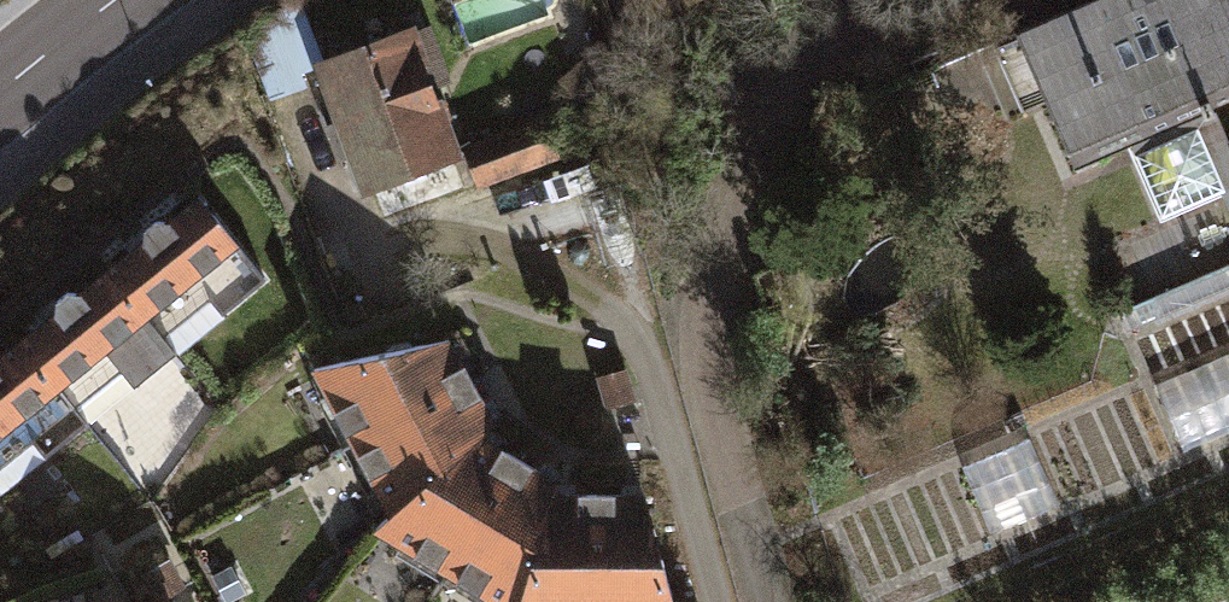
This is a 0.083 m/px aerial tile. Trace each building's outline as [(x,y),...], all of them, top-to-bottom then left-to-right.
[(1221,0),(1074,0),(1004,30),(1058,157),(1118,132),(1182,104),(1228,84),(1228,20),(1221,0)] [(411,28),(317,64),(366,194),(464,158),(459,144),(428,64),(436,61),(425,29),(413,33),(411,28)] [(1182,104),(1118,132),(1157,220),(1220,192),(1203,152),(1182,104)] [(464,158),(475,189),(557,158),(540,114),(459,144),(464,158)] [(1203,152),(1220,192),(1228,213),(1228,141),(1203,152)] [(265,284),(198,201),(140,247),(64,308),(0,359),(0,472),(35,444),(48,460),(88,429),(77,415),(120,381),(133,397),(186,355),(172,337),(211,306),(222,319),(265,284)] [(440,340),(300,370),(378,516),(361,532),(478,601),(665,601),(635,494),(614,494),(564,495),(542,495),(551,482),(533,471),(490,447),(473,436),(489,424),(476,402),(450,357),(440,340)] [(624,367),(595,373),(602,409),(631,403),(624,367)] [(140,570),(156,601),(180,588),(164,557),(140,570)]
